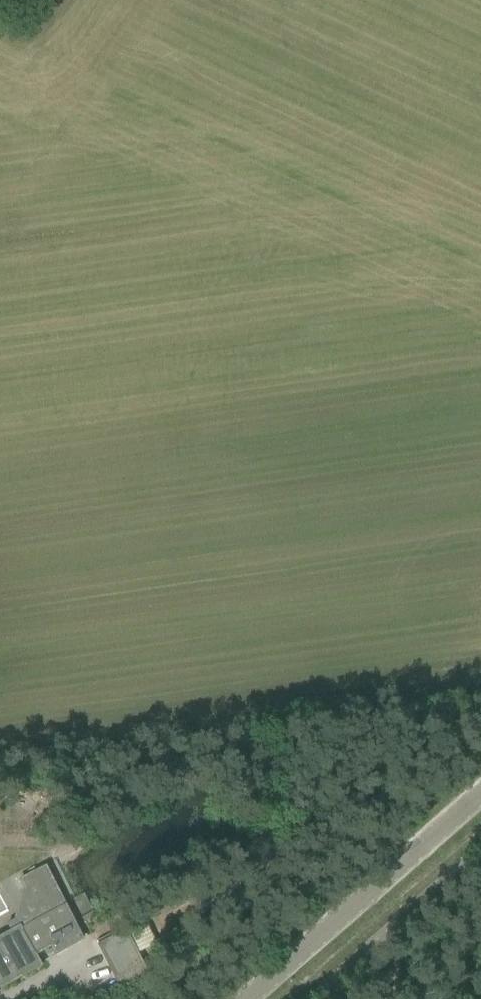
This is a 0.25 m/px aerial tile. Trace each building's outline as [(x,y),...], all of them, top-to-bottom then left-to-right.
[(13,918),(6,921),(10,928),(0,934),(0,986),(37,965),(31,955),(60,939),(65,946),(82,937),(72,920),(74,919),(46,864),(18,877),(23,888),(19,890),(20,893),(13,918)] [(124,928),(98,942),(119,985),(146,971),(124,928)]
